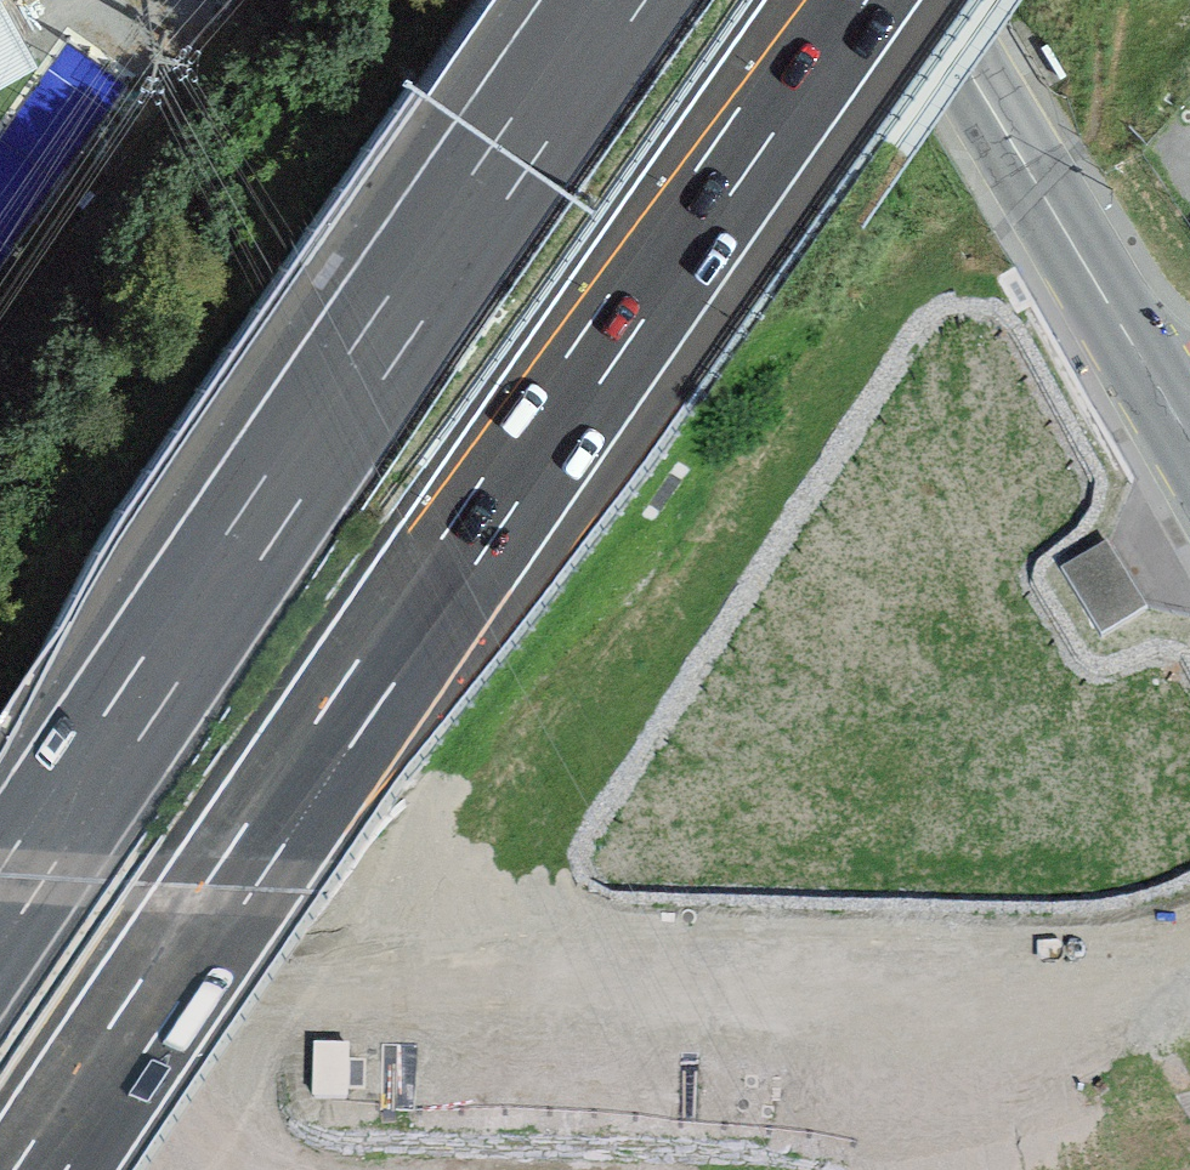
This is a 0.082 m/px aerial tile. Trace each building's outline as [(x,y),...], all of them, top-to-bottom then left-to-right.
[(51,90),(14,15),(44,0),(0,0),(0,116),(51,90)] [(1111,542),(1065,569),(1103,634),(1150,607),(1111,542)]
